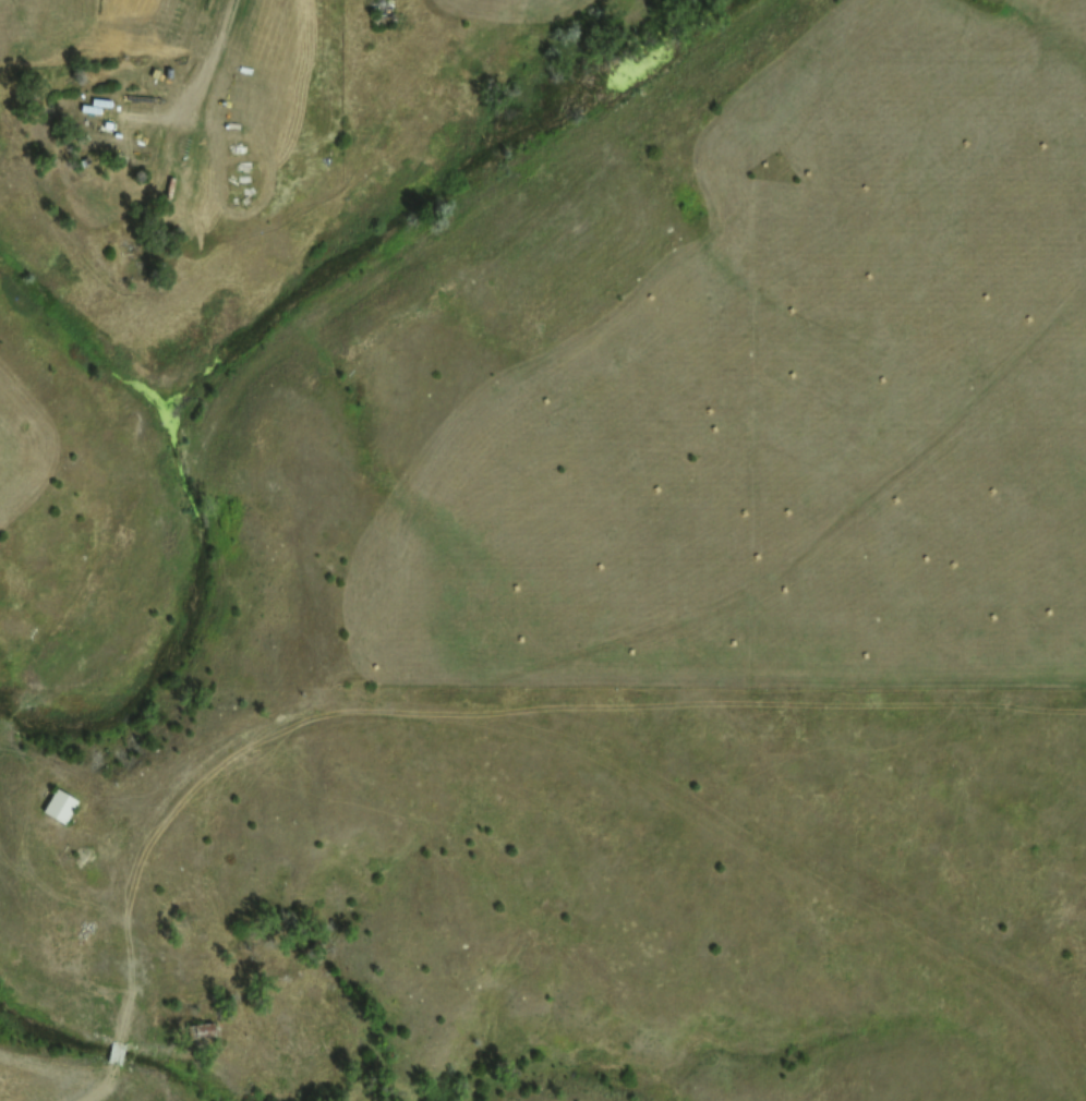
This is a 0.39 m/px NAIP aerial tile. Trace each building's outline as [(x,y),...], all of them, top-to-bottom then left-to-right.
[(56,790),(81,806),(67,827),(43,813),(56,790)] [(212,1036),(212,1023),(186,1023),(186,1036),(212,1036)]
